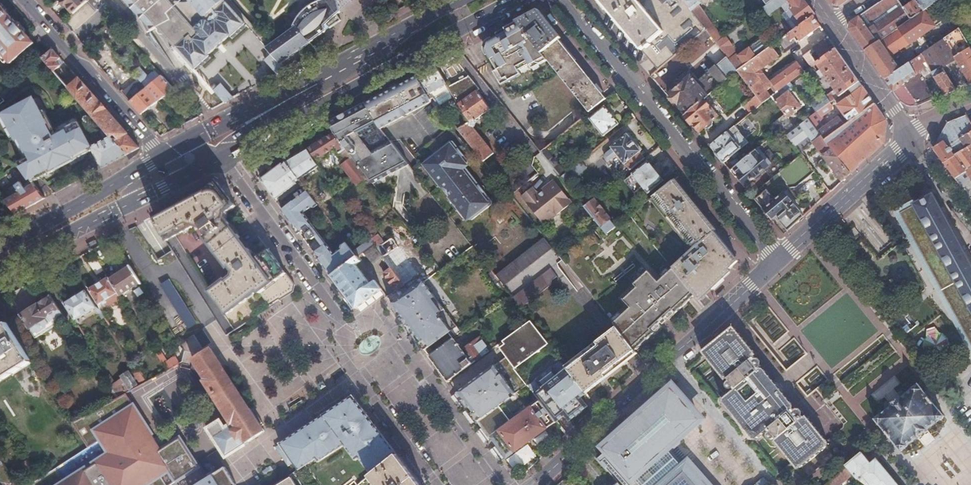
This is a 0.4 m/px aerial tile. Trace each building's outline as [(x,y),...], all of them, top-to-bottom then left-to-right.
[(60,3),(64,7),(66,5),(73,13),(87,0),(63,0),(60,3)] [(278,74),(286,69),(281,63),(310,43),(326,31),(325,29),(328,27),(330,28),(340,21),(335,15),(340,11),(339,0),(315,0),(310,3),(304,7),(299,13),(295,19),(293,24),(294,26),(273,42),(269,38),(267,40),(231,0),(187,0),(182,3),(179,0),(123,0),(141,20),(146,32),(157,26),(157,30),(158,32),(162,33),(165,33),(167,35),(166,36),(170,41),(172,40),(178,46),(176,48),(196,70),(211,56),(208,53),(230,34),(232,37),(246,24),(269,50),(267,51),(267,56),(268,56),(265,60),(278,74)] [(658,69),(695,39),(706,30),(684,0),(599,0),(609,13),(610,12),(658,69)] [(706,30),(712,37),(716,42),(722,37),(696,2),(699,0),(684,0),(706,30)] [(794,30),(813,16),(814,15),(804,1),(803,0),(787,0),(792,7),(782,14),(794,30)] [(865,51),(911,20),(903,9),(898,0),(883,0),(850,22),(849,28),(855,37),(865,51)] [(931,6),(934,4),(939,0),(916,0),(903,9),(911,20),(931,6)] [(934,4),(938,11),(945,6),(942,0),(939,0),(934,4)] [(12,22),(13,24),(15,22),(0,5),(0,8),(12,22)] [(885,80),(900,69),(891,57),(936,26),(936,25),(942,22),(931,6),(911,20),(865,51),(876,67),(885,80)] [(22,33),(17,27),(18,26),(15,22),(13,24),(12,22),(0,8),(0,53),(22,33)] [(589,112),(606,99),(536,11),(517,21),(531,39),(548,60),(549,62),(589,112)] [(800,38),(819,24),(813,16),(794,30),(786,35),(789,39),(796,34),(800,38)] [(531,39),(517,21),(504,28),(506,32),(497,36),(488,41),(484,50),(494,70),(491,72),(499,85),(518,75),(516,71),(514,67),(526,61),(528,64),(528,65),(534,62),(538,65),(548,60),(531,39)] [(506,32),(504,28),(495,33),(497,36),(506,32)] [(947,28),(934,36),(938,43),(945,39),(951,34),(947,28)] [(959,29),(951,34),(945,39),(955,57),(970,48),(959,29)] [(706,30),(695,39),(701,46),(712,37),(706,30)] [(22,33),(0,53),(0,60),(4,64),(6,62),(9,65),(34,44),(23,32),(22,33)] [(107,43),(98,33),(93,37),(90,44),(97,52),(107,43)] [(919,56),(922,54),(931,48),(938,43),(934,36),(914,49),(919,56)] [(717,44),(721,49),(727,45),(723,39),(722,38),(716,42),(717,44)] [(804,56),(811,66),(816,63),(836,48),(829,38),(804,56)] [(938,43),(931,48),(943,68),(945,72),(948,71),(959,65),(955,57),(945,39),(938,43)] [(721,49),(731,63),(737,58),(727,45),(721,49)] [(770,97),(771,96),(790,82),(805,71),(798,62),(770,83),(768,80),(759,68),(777,55),(771,47),(766,50),(759,55),(754,59),(746,64),(750,70),(742,76),(752,90),(760,84),(770,97)] [(849,89),(859,81),(848,65),(836,48),(816,63),(820,68),(816,71),(820,76),(821,76),(822,78),(825,76),(834,89),(831,92),(836,99),(849,89)] [(931,48),(922,54),(929,66),(933,74),(943,68),(931,48)] [(959,65),(970,83),(970,49),(970,48),(955,57),(959,65)] [(61,58),(53,50),(43,58),(54,71),(56,73),(58,72),(56,70),(60,66),(57,62),(61,58)] [(737,71),(746,64),(754,59),(748,50),(737,58),(731,63),(737,71)] [(929,66),(922,54),(919,56),(900,69),(885,80),(895,94),(900,101),(900,100),(905,105),(910,107),(917,105),(933,98),(920,71),(929,66)] [(514,67),(516,71),(528,64),(526,61),(514,67)] [(173,88),(156,69),(148,76),(140,67),(138,69),(134,64),(129,68),(146,87),(158,101),(173,88)] [(450,90),(448,88),(436,64),(428,69),(416,75),(431,99),(433,98),(435,99),(450,90)] [(740,74),(742,76),(750,70),(746,64),(737,71),(735,73),(737,76),(740,74)] [(697,83),(707,96),(727,79),(717,66),(697,83)] [(943,68),(933,74),(945,94),(956,89),(947,75),(945,72),(943,68)] [(686,114),(704,99),(707,96),(697,83),(691,75),(690,76),(686,72),(680,77),(683,82),(669,93),(669,98),(670,100),(672,101),(678,103),(686,114)] [(75,74),(64,83),(70,89),(80,80),(75,74)] [(366,102),(380,127),(429,102),(431,99),(416,75),(395,87),(366,102)] [(483,160),(484,160),(493,153),(473,127),(474,126),(476,122),(475,119),(491,108),(478,90),(480,89),(469,76),(448,88),(450,90),(466,116),(469,121),(459,129),(460,132),(483,160)] [(115,140),(128,134),(113,117),(80,80),(70,89),(112,136),(115,140)] [(850,122),(875,104),(866,91),(859,81),(849,89),(853,94),(837,105),(850,122)] [(790,82),(771,96),(786,116),(788,118),(801,108),(809,118),(825,106),(816,94),(802,104),(797,95),(794,97),(791,93),(793,91),(795,88),(790,82)] [(212,87),(225,102),(233,98),(221,84),(219,86),(218,84),(215,84),(212,87)] [(744,105),(750,113),(762,102),(770,97),(760,84),(752,90),(756,95),(744,105)] [(158,101),(146,87),(137,95),(128,85),(120,92),(141,115),(158,101)] [(827,96),(831,102),(836,99),(831,92),(827,96)] [(697,132),(698,133),(705,127),(706,129),(709,128),(713,126),(714,121),(713,120),(718,116),(704,99),(686,114),(684,116),(697,132)] [(34,100),(4,116),(22,148),(25,146),(29,155),(26,157),(19,163),(33,182),(93,150),(103,167),(113,162),(127,154),(115,140),(112,136),(92,147),(78,121),(52,135),(47,126),(48,126),(34,100)] [(371,182),(407,163),(389,140),(373,148),(365,135),(380,127),(366,102),(347,112),(328,123),(334,132),(341,145),(366,176),(371,182)] [(809,118),(825,140),(845,125),(838,116),(833,121),(828,125),(822,117),(833,109),(833,106),(831,102),(825,106),(809,118)] [(825,140),(850,173),(873,152),(873,153),(880,146),(884,143),(886,119),(875,104),(850,122),(845,125),(825,140)] [(590,119),(604,136),(619,124),(605,107),(590,119)] [(966,115),(965,115),(947,122),(934,147),(941,157),(945,162),(970,146),(970,138),(968,133),(970,131),(970,123),(966,115)] [(455,124),(459,129),(469,121),(466,116),(455,124)] [(786,134),(795,128),(790,121),(788,118),(786,116),(777,122),(782,128),(786,134)] [(720,159),(723,163),(748,143),(739,132),(735,126),(710,147),(720,159)] [(115,140),(127,154),(134,151),(140,148),(128,134),(115,140)] [(630,170),(644,159),(639,152),(640,151),(627,135),(612,147),(613,149),(606,154),(605,155),(605,156),(605,157),(605,158),(606,158),(606,159),(607,159),(607,160),(608,160),(609,160),(610,160),(617,155),(630,170)] [(469,160),(455,142),(451,140),(426,159),(425,163),(467,217),(468,218),(470,218),(492,202),(492,200),(465,165),(468,163),(468,162),(469,160)] [(814,148),(840,182),(850,173),(825,140),(814,148)] [(789,164),(802,155),(793,143),(780,154),(789,164)] [(945,162),(961,186),(970,199),(970,146),(945,162)] [(560,176),(565,172),(545,147),(540,152),(560,176)] [(730,171),(736,178),(739,175),(743,181),(746,184),(768,166),(767,165),(771,163),(758,148),(730,171)] [(317,166),(313,160),(306,149),(292,157),(290,154),(288,154),(283,158),(286,162),(299,179),(317,166)] [(797,187),(815,172),(802,155),(789,164),(779,173),(791,189),(797,187)] [(586,168),(580,160),(565,172),(560,176),(566,184),(586,168)] [(648,193),(664,181),(649,161),(633,174),(625,181),(635,193),(643,187),(648,193)] [(299,179),(286,162),(283,164),(282,164),(261,179),(267,187),(276,199),(279,196),(281,199),(302,183),(299,180),(299,179)] [(6,201),(16,214),(31,206),(44,199),(33,185),(27,188),(14,172),(8,176),(21,192),(6,201)] [(544,224),(571,202),(554,179),(541,189),(542,191),(539,193),(538,192),(537,193),(532,187),(521,195),(544,224)] [(271,306),(280,300),(294,291),(295,284),(274,255),(270,250),(261,256),(255,255),(228,219),(228,212),(237,206),(219,181),(185,200),(163,212),(156,215),(166,235),(169,240),(177,235),(198,225),(205,228),(207,231),(204,233),(235,276),(227,280),(227,279),(211,290),(226,314),(260,291),(271,306)] [(695,295),(698,299),(731,267),(733,255),(673,181),(653,197),(693,248),(672,267),(675,271),(695,295)] [(33,185),(44,199),(46,198),(35,183),(33,185)] [(0,193),(0,194),(5,200),(10,196),(5,190),(0,193)] [(314,253),(331,276),(357,257),(352,251),(347,244),(334,254),(326,243),(326,244),(311,224),(312,224),(303,213),(316,203),(312,197),(307,190),(297,199),(282,210),(299,234),(304,230),(307,235),(307,237),(308,239),(309,240),(312,240),(316,237),(323,246),(314,253)] [(787,231),(804,216),(784,192),(775,200),(767,190),(755,199),(768,215),(771,219),(778,214),(781,218),(779,221),(787,231)] [(932,195),(914,204),(970,308),(970,265),(944,216),(932,195)] [(606,235),(615,227),(609,220),(611,220),(594,199),(584,207),(606,235)] [(970,322),(970,308),(914,204),(909,207),(970,322)] [(909,207),(903,210),(970,336),(970,322),(909,207)] [(292,247),(299,244),(293,229),(286,232),(292,247)] [(383,256),(383,257),(391,251),(398,246),(391,237),(377,248),(383,256)] [(505,288),(554,248),(545,237),(537,243),(496,276),(505,288)] [(352,251),(357,257),(363,252),(374,244),(370,238),(352,251)] [(363,252),(366,257),(371,264),(383,256),(377,248),(374,244),(363,252)] [(391,251),(399,261),(405,256),(398,246),(391,251)] [(124,255),(120,249),(114,253),(118,259),(124,255)] [(403,284),(411,277),(399,261),(391,251),(383,257),(391,267),(403,284)] [(357,257),(360,261),(366,257),(363,252),(357,257)] [(105,270),(97,256),(88,261),(97,275),(105,270)] [(356,309),(381,290),(382,289),(376,281),(370,284),(363,275),(365,273),(362,269),(360,271),(356,264),(360,261),(357,257),(331,276),(356,309)] [(111,279),(122,297),(132,290),(143,284),(131,267),(121,273),(111,279)] [(383,273),(395,290),(403,284),(391,267),(383,273)] [(514,299),(522,310),(552,284),(554,279),(559,275),(553,267),(514,299)] [(644,280),(672,316),(695,295),(675,271),(660,285),(651,272),(643,279),(644,280)] [(111,279),(110,277),(90,289),(99,304),(103,302),(104,304),(110,305),(111,301),(119,303),(124,300),(122,297),(111,279)] [(174,278),(165,282),(187,330),(197,326),(174,278)] [(668,320),(672,316),(644,280),(640,285),(638,283),(636,286),(638,288),(630,295),(631,297),(628,300),(626,298),(624,300),(631,309),(615,324),(617,327),(635,350),(661,326),(659,323),(666,317),(668,320)] [(424,281),(412,290),(391,304),(403,320),(412,332),(444,309),(424,281)] [(64,304),(74,320),(95,307),(102,320),(106,317),(100,308),(97,307),(87,290),(64,304)] [(3,315),(11,309),(3,296),(0,298),(0,311),(3,315)] [(30,330),(61,310),(53,296),(49,299),(48,297),(41,301),(42,303),(39,305),(38,304),(21,315),(30,330)] [(444,309),(412,332),(421,345),(430,356),(453,339),(449,332),(457,326),(444,309)] [(333,312),(326,316),(333,326),(340,322),(333,312)] [(539,401),(511,422),(500,406),(527,385),(514,369),(548,344),(530,320),(502,341),(504,344),(499,348),(506,357),(457,393),(494,443),(506,459),(556,422),(539,401)] [(31,359),(20,342),(7,321),(0,325),(0,379),(8,374),(31,359)] [(936,325),(921,331),(929,353),(939,349),(938,346),(943,344),(936,325)] [(566,367),(587,393),(637,352),(635,350),(617,327),(566,367)] [(792,463),(793,464),(794,465),(796,468),(800,469),(801,468),(827,446),(827,445),(828,443),(807,416),(804,416),(803,417),(802,416),(803,415),(803,414),(803,412),(800,408),(798,408),(796,408),(794,409),(792,408),(793,405),(764,369),(761,369),(760,367),(761,365),(762,363),(762,361),(759,357),(757,357),(756,358),(755,357),(756,356),(756,353),(735,327),(733,327),(731,327),(714,341),(705,349),(703,350),(703,353),(705,357),(707,359),(709,361),(724,379),(726,377),(728,378),(727,379),(726,379),(726,380),(725,381),(725,382),(725,383),(725,384),(725,386),(726,386),(726,387),(727,388),(728,388),(729,388),(730,389),(731,389),(731,388),(732,388),(733,388),(734,390),(723,399),(723,402),(753,439),(756,439),(767,430),(768,432),(768,433),(767,434),(767,435),(767,436),(768,437),(768,438),(768,439),(769,439),(770,440),(771,440),(772,441),(773,441),(774,440),(775,440),(776,440),(776,439),(777,439),(778,440),(775,443),(790,461),(792,463)] [(202,351),(212,343),(201,329),(187,340),(193,348),(197,345),(202,351)] [(440,371),(448,381),(488,351),(485,347),(487,347),(479,337),(465,347),(471,356),(468,358),(454,338),(453,339),(430,356),(440,371)] [(808,396),(828,378),(807,354),(806,355),(798,345),(779,362),(808,396)] [(157,353),(169,372),(181,364),(178,359),(170,363),(161,349),(156,353),(157,353)] [(208,381),(206,383),(229,418),(210,430),(228,460),(249,445),(248,444),(266,433),(265,431),(213,350),(212,351),(195,362),(208,381)] [(539,401),(556,422),(565,415),(569,421),(588,406),(581,397),(587,393),(566,367),(558,373),(552,365),(527,385),(539,401)] [(141,384),(146,380),(139,369),(134,373),(141,384)] [(262,389),(278,377),(272,369),(256,381),(262,389)] [(114,384),(121,395),(126,392),(137,386),(130,375),(114,384)] [(109,387),(116,398),(121,395),(114,384),(109,387)] [(939,410),(923,390),(918,385),(918,384),(912,389),(912,390),(902,398),(900,396),(891,404),(892,406),(882,414),(875,419),(876,419),(880,424),(896,445),(900,450),(901,451),(908,446),(907,445),(917,436),(919,438),(924,434),(929,430),(927,428),(937,420),(938,421),(944,416),(943,415),(939,410)] [(670,386),(604,444),(609,449),(601,455),(597,459),(621,484),(699,484),(681,466),(668,450),(701,421),(670,386)] [(175,481),(177,484),(195,484),(205,479),(193,460),(177,461),(168,463),(154,465),(147,467),(144,463),(154,455),(155,454),(155,452),(155,450),(155,448),(154,447),(151,442),(156,440),(126,392),(121,395),(116,398),(71,420),(87,445),(99,437),(107,450),(92,460),(93,461),(86,466),(85,465),(75,471),(73,473),(72,475),(71,478),(71,481),(71,483),(72,484),(169,484),(175,481)] [(357,484),(361,481),(397,454),(392,446),(385,438),(375,424),(367,413),(362,408),(359,404),(353,396),(276,447),(281,455),(283,458),(288,465),(292,463),(297,469),(303,465),(320,484),(343,484),(352,478),(357,484)] [(851,416),(855,412),(846,401),(842,405),(851,416)] [(375,404),(370,406),(373,416),(378,414),(375,404)] [(497,483),(502,480),(485,455),(477,460),(462,438),(469,434),(456,415),(428,433),(447,462),(440,467),(449,482),(444,484),(498,484),(497,483)] [(383,418),(379,422),(387,432),(392,428),(383,418)] [(845,465),(846,467),(855,477),(856,478),(865,484),(868,481),(872,484),(899,484),(878,461),(873,465),(862,452),(845,465)] [(406,465),(397,454),(361,481),(357,484),(421,484),(406,465)] [(699,484),(706,484),(686,462),(681,466),(699,484)] [(11,473),(14,478),(23,472),(28,469),(25,464),(11,473)] [(14,478),(17,482),(36,470),(33,466),(28,469),(23,472),(14,478)] [(236,484),(224,467),(205,479),(195,484),(235,484),(236,484)] [(828,483),(830,484),(847,484),(856,478),(855,477),(846,467),(828,483)]
